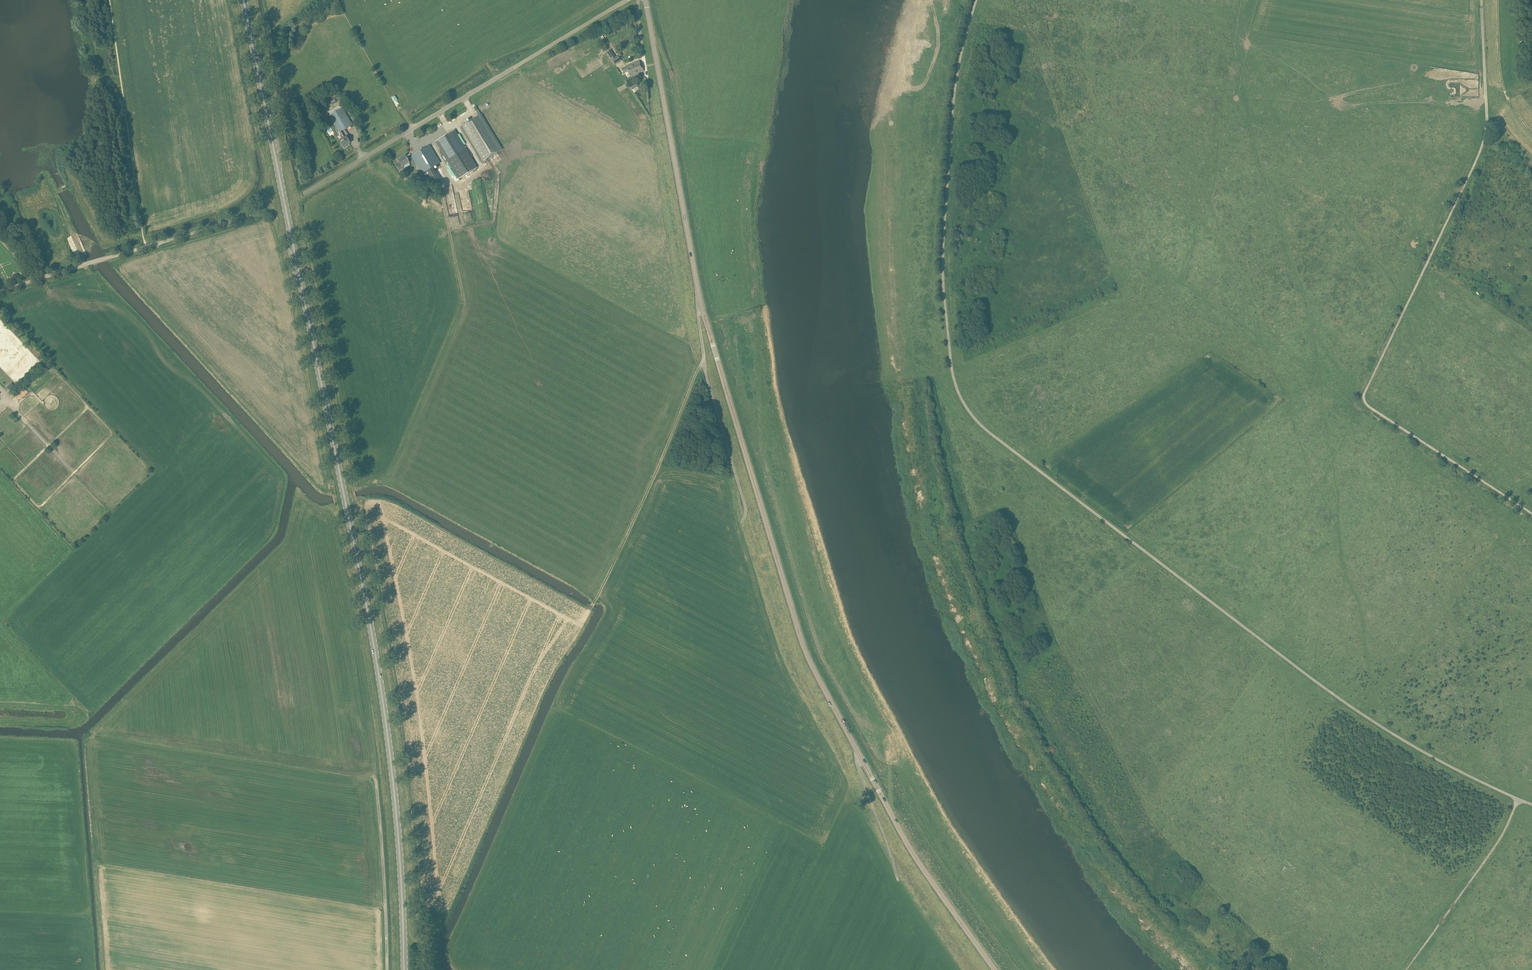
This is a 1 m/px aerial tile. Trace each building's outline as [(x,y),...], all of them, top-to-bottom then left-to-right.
[(615,57),(610,50),(607,53),(615,64),(621,60),(617,56),(615,57)] [(633,75),(634,76),(644,71),(639,61),(632,64),(634,69),(632,69),(635,74),(633,75)] [(634,69),(632,64),(622,69),(624,73),(627,71),(630,77),(634,76),(633,75),(635,74),(632,69),(634,69)] [(638,86),(635,82),(634,83),(630,86),(632,90),(638,86)] [(339,97),(336,92),(327,97),(326,95),(323,97),(327,104),(339,97)] [(352,125),(342,108),(329,116),(343,139),(339,141),(343,147),(344,149),(348,146),(350,145),(349,143),(350,143),(346,137),(342,131),(352,125)] [(502,150),(481,115),(461,126),(482,162),(502,150)] [(476,168),(454,131),(436,141),(459,179),(476,168)] [(398,160),(399,162),(396,165),(400,172),(404,169),(403,167),(413,160),(422,174),(440,163),(429,145),(411,156),(407,159),(405,156),(398,160)] [(13,393),(16,399),(27,393),(24,388),(13,393)]
